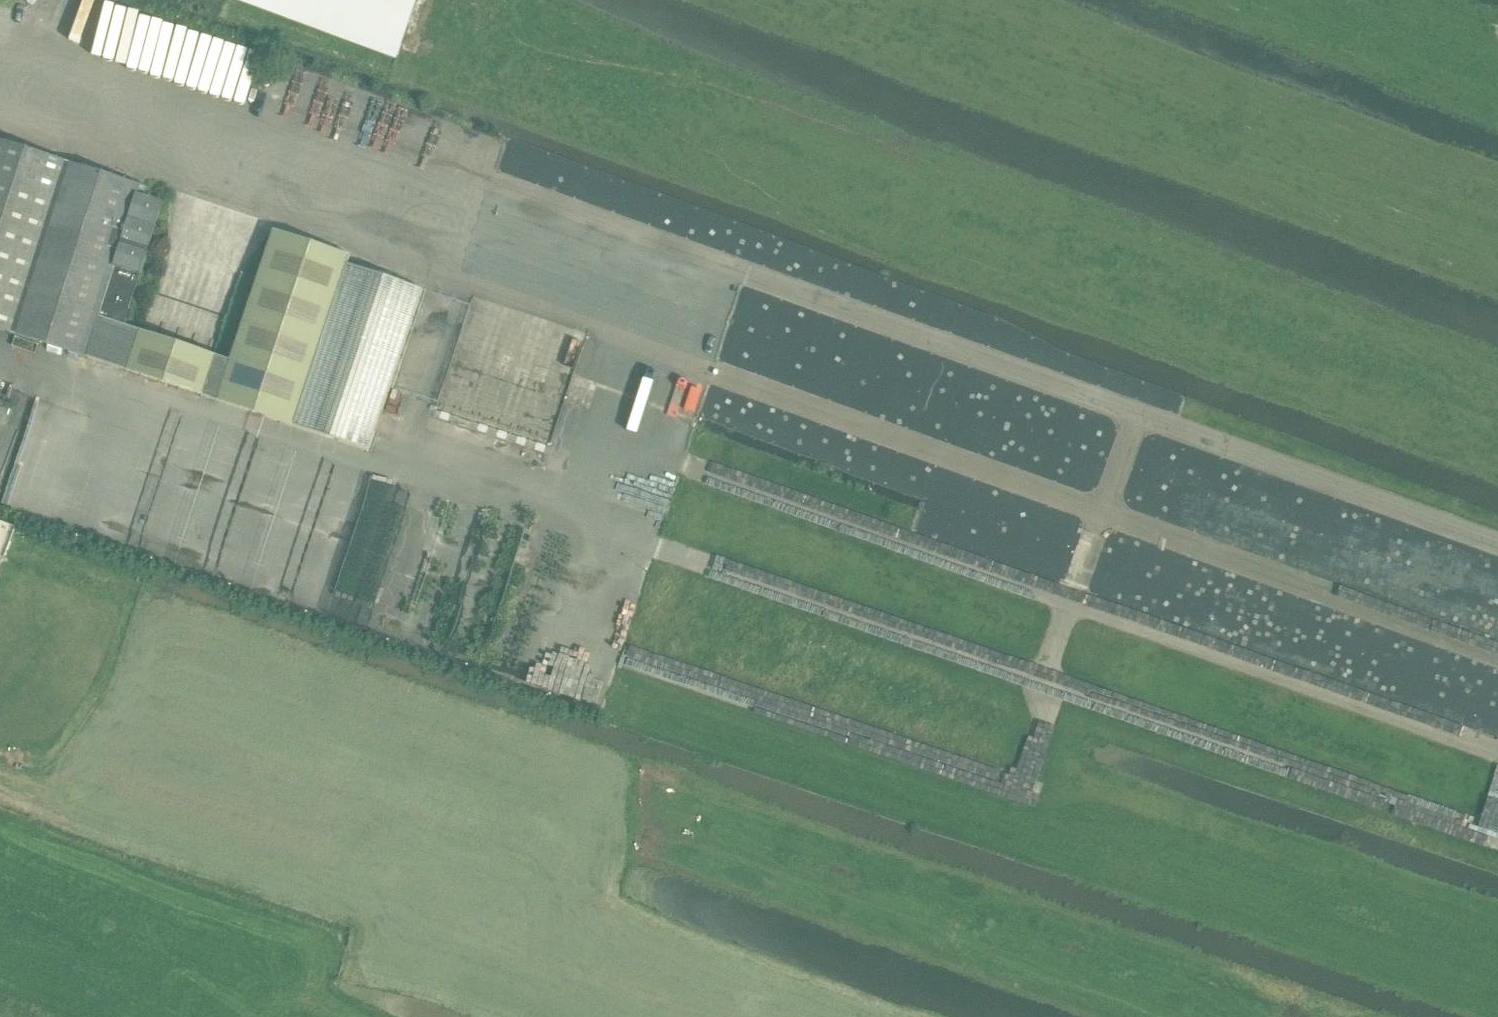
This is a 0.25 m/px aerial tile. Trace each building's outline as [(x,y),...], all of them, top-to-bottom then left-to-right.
[(396,55),(417,0),(247,0),(396,55)] [(42,343),(369,451),(423,289),(348,264),(351,255),(273,229),(230,360),(123,324),(139,275),(139,274),(162,203),(144,197),(147,187),(0,140),(0,329),(42,343)]
